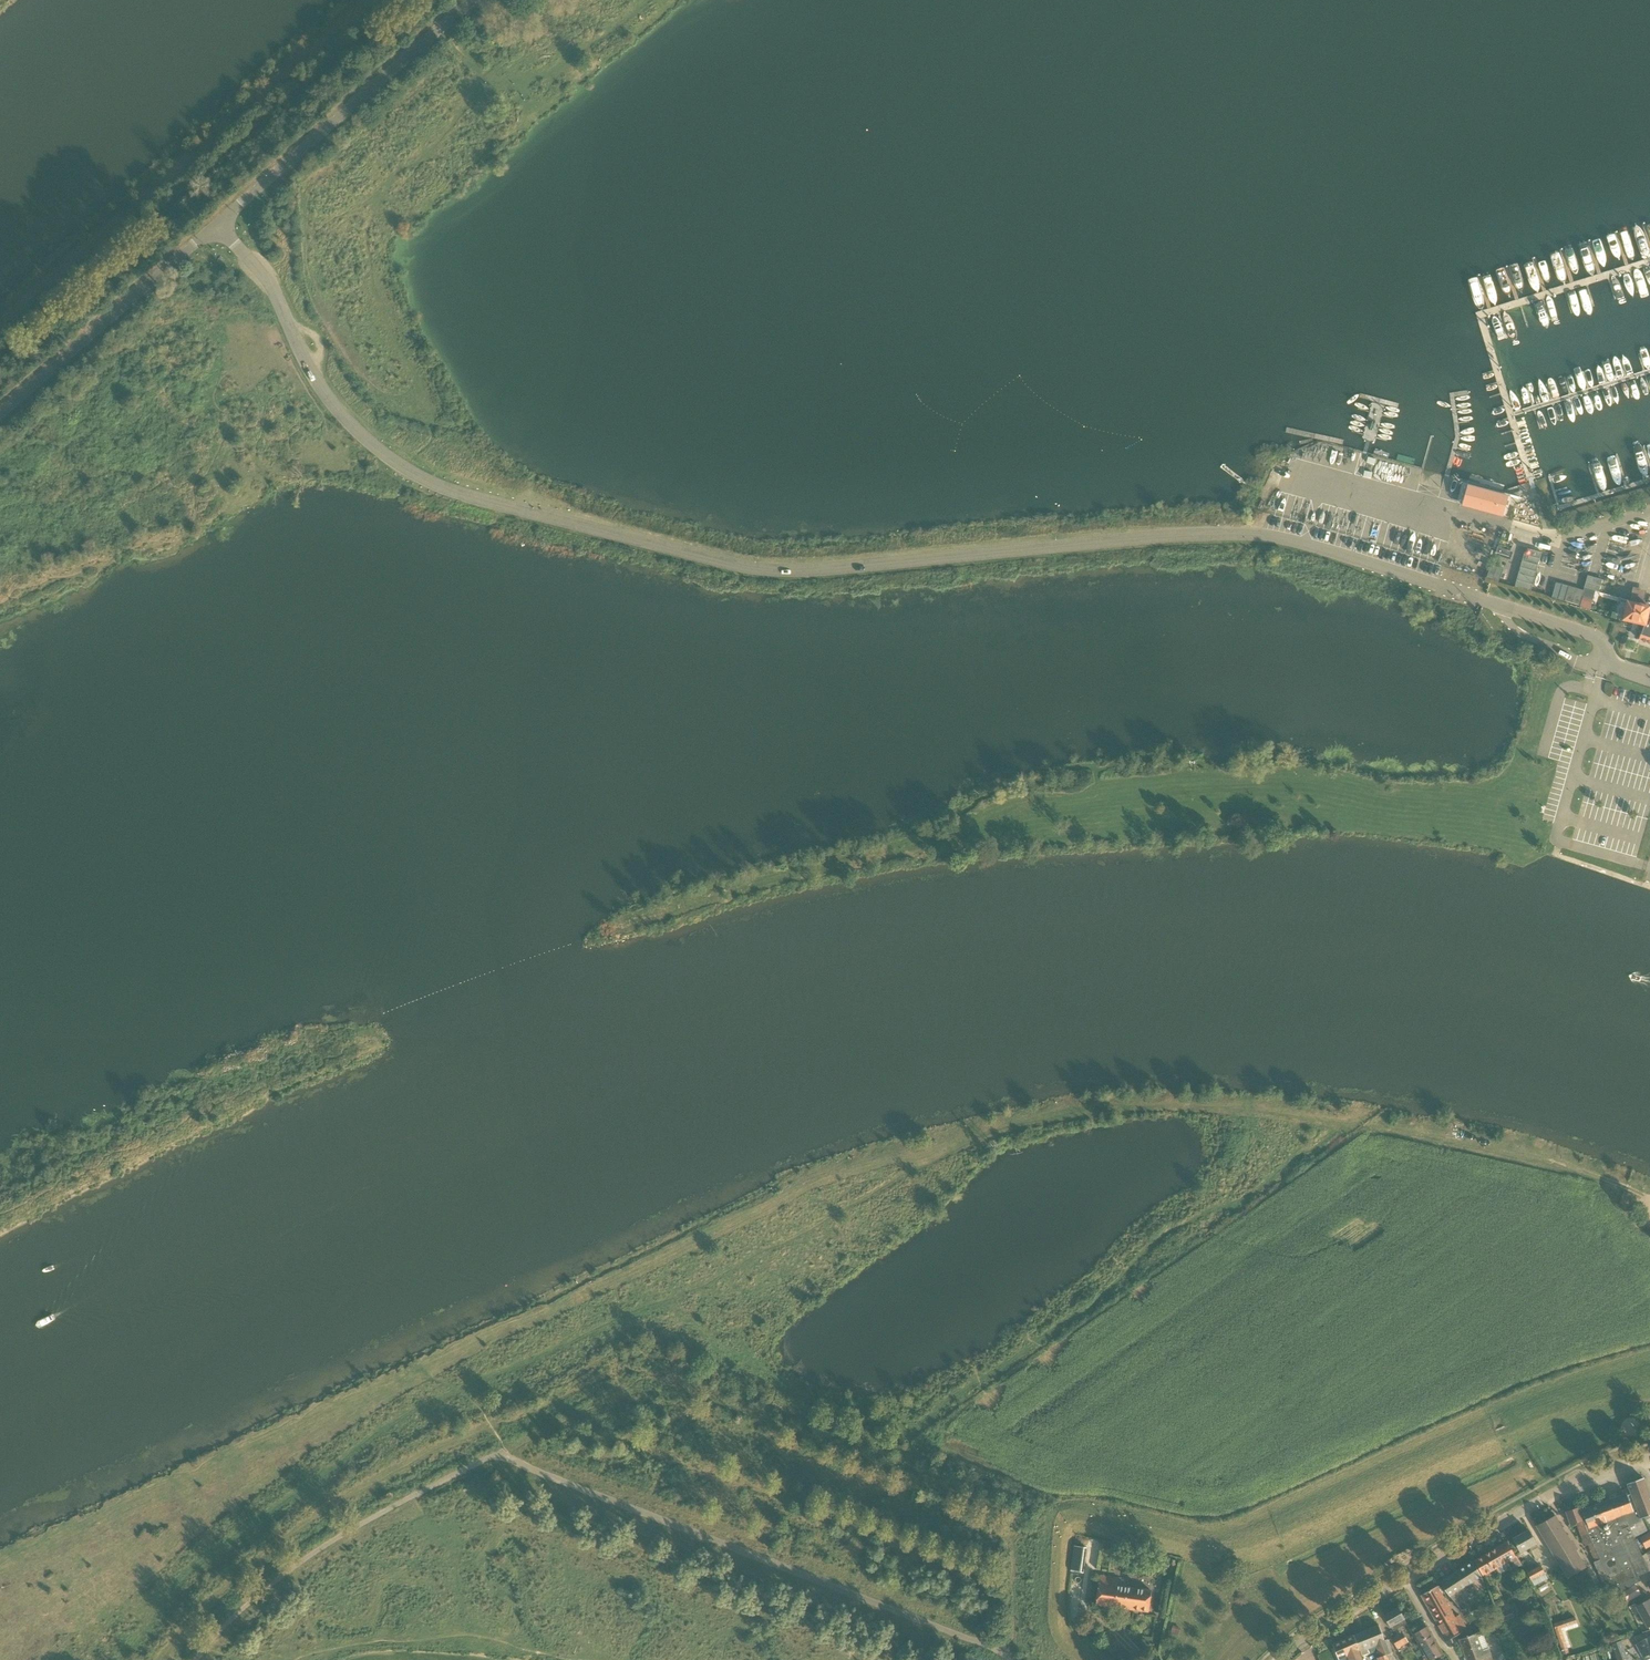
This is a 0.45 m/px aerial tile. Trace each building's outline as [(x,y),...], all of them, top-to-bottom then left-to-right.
[(1470,492),(1466,505),(1506,516),(1511,496),(1491,491),(1490,497),(1470,492)] [(1509,557),(1511,551),(1498,547),(1496,553),(1509,557)] [(1531,591),(1542,553),(1526,548),(1515,586),(1531,591)] [(1499,582),(1504,569),(1491,565),(1487,578),(1499,582)] [(1588,576),(1584,588),(1599,592),(1602,580),(1588,576)] [(1579,605),(1583,591),(1556,583),(1552,597),(1579,605)] [(1594,597),(1590,596),(1584,594),(1580,607),(1591,610),(1594,597)] [(1638,624),(1645,626),(1643,637),(1649,640),(1649,619),(1647,618),(1649,607),(1628,602),(1623,620),(1638,624)] [(1642,1522),(1641,1519),(1649,1515),(1649,1495),(1644,1478),(1628,1484),(1631,1494),(1628,1495),(1627,1494),(1581,1511),(1580,1508),(1567,1512),(1571,1525),(1577,1523),(1584,1546),(1587,1545),(1594,1562),(1594,1563),(1595,1566),(1599,1577),(1603,1583),(1600,1584),(1603,1590),(1611,1585),(1616,1587),(1619,1586),(1622,1591),(1641,1581),(1638,1575),(1649,1571),(1631,1539),(1644,1532),(1642,1522)] [(1555,1516),(1537,1526),(1566,1579),(1583,1569),(1574,1551),(1555,1516)] [(1529,1530),(1514,1539),(1521,1552),(1531,1547),(1532,1549),(1531,1550),(1536,1560),(1543,1556),(1529,1530)] [(1640,1538),(1646,1548),(1649,1546),(1649,1533),(1640,1538)] [(1508,1542),(1475,1561),(1483,1576),(1496,1568),(1500,1575),(1511,1568),(1512,1570),(1522,1564),(1517,1556),(1516,1556),(1508,1542)] [(1075,1546),(1073,1565),(1072,1571),(1083,1573),(1087,1547),(1075,1546)] [(1473,1561),(1440,1582),(1457,1604),(1471,1595),(1465,1587),(1482,1576),(1473,1561)] [(1532,1581),(1535,1586),(1548,1579),(1541,1565),(1527,1572),(1532,1581)] [(1119,1578),(1101,1575),(1097,1604),(1149,1611),(1152,1591),(1117,1586),(1119,1578)] [(1627,1602),(1641,1594),(1636,1584),(1622,1592),(1627,1602)] [(1448,1641),(1464,1632),(1437,1586),(1421,1595),(1448,1641)] [(1648,1627),(1649,1627),(1649,1628),(1649,1599),(1637,1607),(1648,1627)] [(1398,1607),(1384,1615),(1394,1631),(1407,1623),(1398,1607)] [(1554,1624),(1563,1654),(1569,1652),(1561,1629),(1577,1623),(1575,1617),(1554,1624)] [(1364,1654),(1368,1653),(1369,1654),(1379,1650),(1381,1656),(1378,1658),(1379,1659),(1395,1659),(1392,1652),(1388,1640),(1385,1641),(1379,1625),(1356,1635),(1364,1654)] [(1493,1635),(1501,1632),(1499,1625),(1491,1628),(1493,1635)] [(1414,1635),(1428,1657),(1425,1658),(1425,1659),(1432,1659),(1443,1653),(1427,1627),(1414,1635)] [(1398,1649),(1409,1642),(1403,1632),(1392,1638),(1398,1649)] [(1468,1659),(1492,1659),(1488,1648),(1489,1648),(1483,1633),(1476,1636),(1475,1633),(1470,1635),(1469,1634),(1467,1635),(1467,1636),(1460,1639),(1468,1659)] [(1350,1659),(1364,1659),(1362,1655),(1364,1654),(1356,1635),(1333,1644),(1339,1659),(1348,1655),(1350,1659)] [(1636,1644),(1643,1657),(1649,1654),(1649,1644),(1647,1638),(1636,1644)] [(1622,1640),(1612,1644),(1617,1659),(1623,1659),(1628,1658),(1622,1640)]
